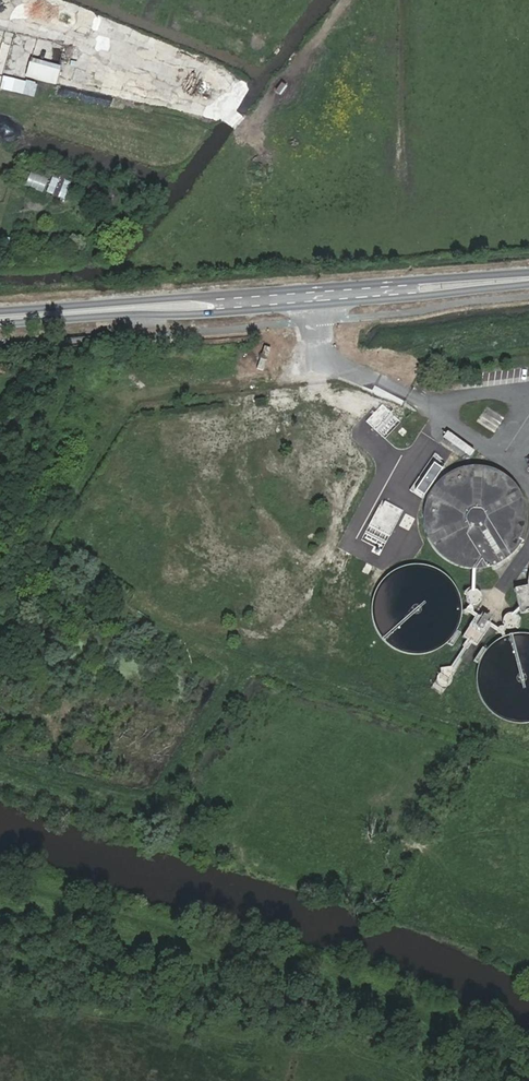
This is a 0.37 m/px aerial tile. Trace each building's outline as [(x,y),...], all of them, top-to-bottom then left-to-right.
[(52,85),(58,66),(27,58),(22,77),(52,85)] [(71,68),(71,75),(83,76),(84,69),(71,68)] [(35,85),(2,76),(0,83),(0,88),(32,96),(35,85)] [(41,192),(46,178),(28,171),(23,185),(41,192)] [(62,198),(68,182),(51,176),(45,193),(62,198)] [(262,371),(267,349),(259,348),(254,369),(262,371)] [(526,496),(521,486),(515,479),(510,475),(506,472),(498,467),(488,464),(482,463),(476,463),(465,464),(455,467),(447,472),(443,475),(439,479),(432,487),(430,491),(427,497),(424,507),(423,517),(425,527),(426,532),(428,538),(433,547),(440,555),(448,561),(457,566),(467,569),(478,570),(489,568),(499,565),(508,560),(515,554),(521,546),(526,537),(528,528),(528,526),(528,506),(526,496)] [(461,618),(462,609),(461,599),(458,591),(455,584),(449,577),(442,572),(435,568),(426,565),(418,564),(410,565),(402,567),(393,572),(386,577),(380,584),(377,591),(374,599),(373,609),(374,618),(377,626),(380,633),(386,640),(392,645),(400,649),(409,652),(417,653),(424,653),(433,650),(441,646),(448,640),(454,633),(458,626),(461,618)] [(511,588),(513,613),(528,612),(526,587),(511,588)] [(476,612),(459,638),(472,646),(489,620),(476,612)] [(522,631),(513,632),(504,635),(498,639),(490,645),(484,652),(480,660),(477,670),(477,678),(478,688),(481,696),(484,703),(490,710),(497,715),(504,720),(513,723),(523,724),(528,723),(528,632),(522,631)] [(430,688),(442,694),(450,677),(438,671),(430,688)]
